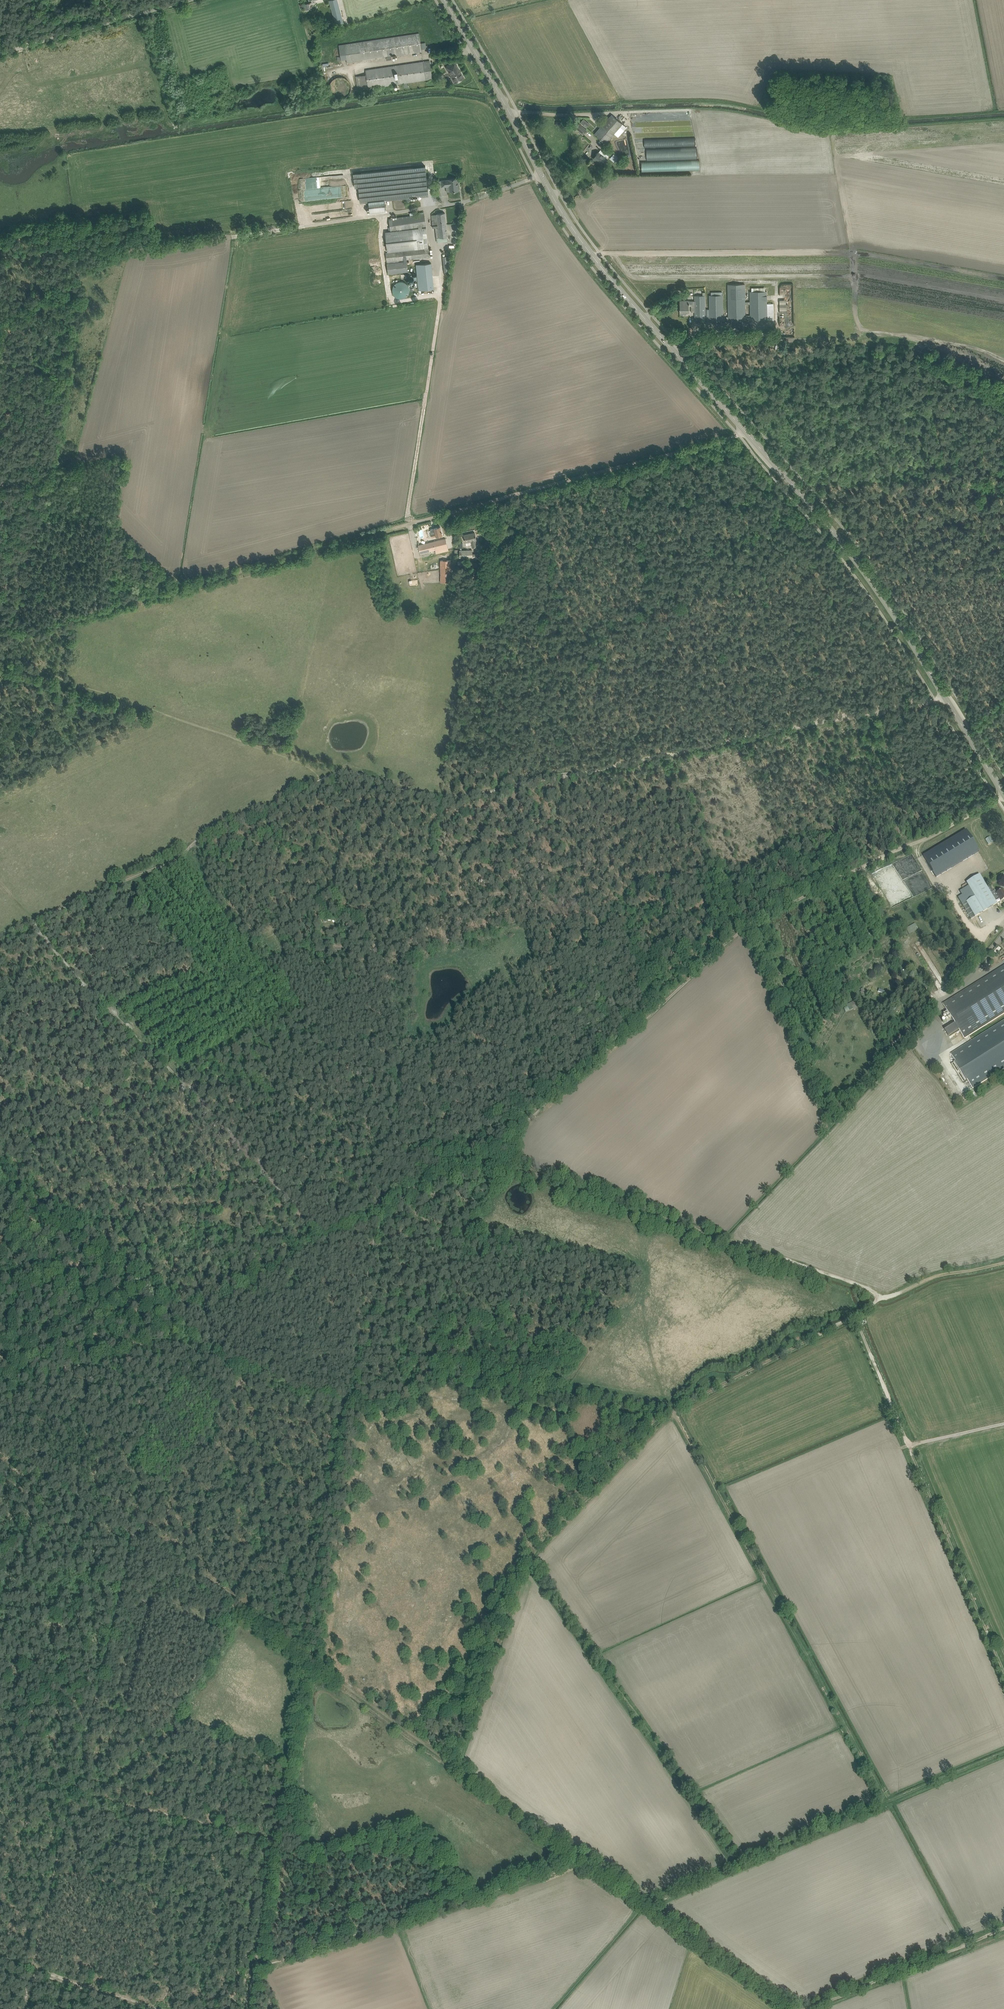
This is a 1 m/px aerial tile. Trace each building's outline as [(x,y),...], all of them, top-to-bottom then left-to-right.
[(329,0),(336,24),(343,22),(338,0),(331,0),(329,0)] [(419,33),(339,45),(341,60),(347,59),(347,63),(362,60),(422,52),(419,33)] [(366,75),(361,76),(356,76),(356,78),(358,90),(432,79),(430,61),(366,70),(366,75)] [(464,78),(454,61),(446,66),(452,76),(451,77),(455,83),(464,78)] [(329,86),(329,87),(329,88),(330,89),(330,90),(330,91),(330,92),(331,93),(332,94),(333,95),(334,96),(335,97),(336,97),(337,98),(338,98),(339,98),(340,98),(341,98),(342,98),(343,98),(344,97),(345,97),(346,96),(347,95),(348,95),(348,94),(349,93),(350,92),(350,91),(350,90),(351,89),(351,88),(351,87),(351,86),(351,85),(350,84),(350,83),(349,82),(349,81),(348,80),(347,79),(346,78),(345,78),(345,77),(344,77),(343,77),(342,77),(341,77),(340,77),(339,77),(338,77),(337,77),(336,77),(335,78),(334,79),(333,79),(332,80),(331,81),(331,82),(330,83),(330,84),(330,85),(329,86)] [(613,115),(598,130),(595,134),(605,144),(623,124),(613,115)] [(587,130),(579,123),(576,127),(583,134),(587,130)] [(639,144),(639,170),(698,170),(698,150),(677,150),(677,144),(639,144)] [(600,149),(598,152),(593,158),(602,165),(607,158),(606,158),(608,155),(600,149)] [(610,158),(615,163),(619,158),(614,154),(610,158)] [(357,173),(360,202),(369,201),(385,199),(428,195),(425,166),(357,173)] [(442,187),(446,186),(446,192),(450,191),(459,190),(458,185),(459,185),(458,178),(449,179),(441,180),(442,187)] [(385,199),(369,201),(370,212),(386,211),(385,199)] [(388,228),(389,232),(386,232),(386,235),(387,249),(387,252),(386,252),(387,262),(388,274),(408,271),(407,259),(430,257),(430,248),(428,248),(426,226),(427,226),(425,213),(389,219),(390,228),(388,228)] [(437,214),(438,220),(433,220),(433,227),(436,227),(437,242),(448,240),(445,213),(437,214)] [(449,256),(442,256),(444,272),(451,272),(449,256)] [(431,263),(416,264),(419,290),(434,289),(431,263)] [(392,289),(392,290),(392,291),(392,292),(393,293),(393,294),(394,295),(395,296),(396,297),(397,297),(397,298),(398,298),(399,298),(400,298),(401,298),(402,298),(403,298),(404,298),(405,298),(405,297),(406,297),(407,296),(408,295),(409,294),(409,293),(409,292),(410,291),(410,290),(410,289),(409,288),(409,287),(409,286),(408,285),(408,284),(407,283),(406,283),(406,282),(405,282),(404,281),(403,281),(402,281),(401,281),(400,281),(399,281),(398,281),(397,282),(396,282),(396,283),(395,283),(395,284),(394,284),(394,285),(393,285),(393,286),(393,287),(392,287),(392,288),(392,289)] [(750,301),(745,301),(745,290),(745,284),(728,284),(728,313),(726,313),(726,316),(728,316),(728,321),(767,320),(774,320),(774,304),(774,303),(768,303),(768,304),(767,304),(767,291),(765,291),(765,287),(751,287),(752,292),(750,292),(750,301)] [(685,300),(680,300),(680,313),(685,313),(689,313),(689,304),(691,304),(691,312),(695,312),(695,316),(695,321),(723,321),(723,316),(723,311),(723,295),(722,295),(722,292),(711,292),(711,295),(708,295),(709,309),(705,309),(705,295),(705,292),(703,292),(703,295),(695,295),(695,301),(689,301),(689,300),(685,300)] [(440,527),(430,530),(427,531),(429,537),(432,537),(442,535),(440,527)] [(464,535),(465,539),(466,542),(471,541),(472,547),(477,546),(475,532),(464,535)] [(418,546),(420,551),(420,554),(435,550),(436,553),(449,550),(447,544),(446,539),(418,546)] [(487,554),(495,555),(496,549),(491,549),(491,546),(488,546),(487,554)] [(472,550),(459,550),(460,557),(472,557),(472,558),(477,558),(477,553),(472,553),(472,550)] [(451,582),(451,565),(451,560),(441,560),(441,582),(451,582)] [(966,830),(923,856),(936,877),(979,851),(966,830)] [(1001,901),(1003,899),(1003,893),(1002,890),(996,893),(995,890),(990,893),(979,875),(975,877),(966,883),(968,886),(960,891),(962,895),(958,897),(971,919),(997,903),(998,906),(1003,903),(1001,901)] [(915,923),(906,928),(909,934),(918,929),(915,923)] [(943,1004),(945,1006),(955,1022),(944,1029),(950,1038),(960,1031),(965,1038),(1003,1013),(1003,965),(943,1004)] [(872,982),(878,995),(886,991),(881,979),(872,982)] [(950,1053),(956,1062),(952,1065),(963,1083),(968,1080),(973,1088),(1003,1069),(1003,1019),(950,1053)]
